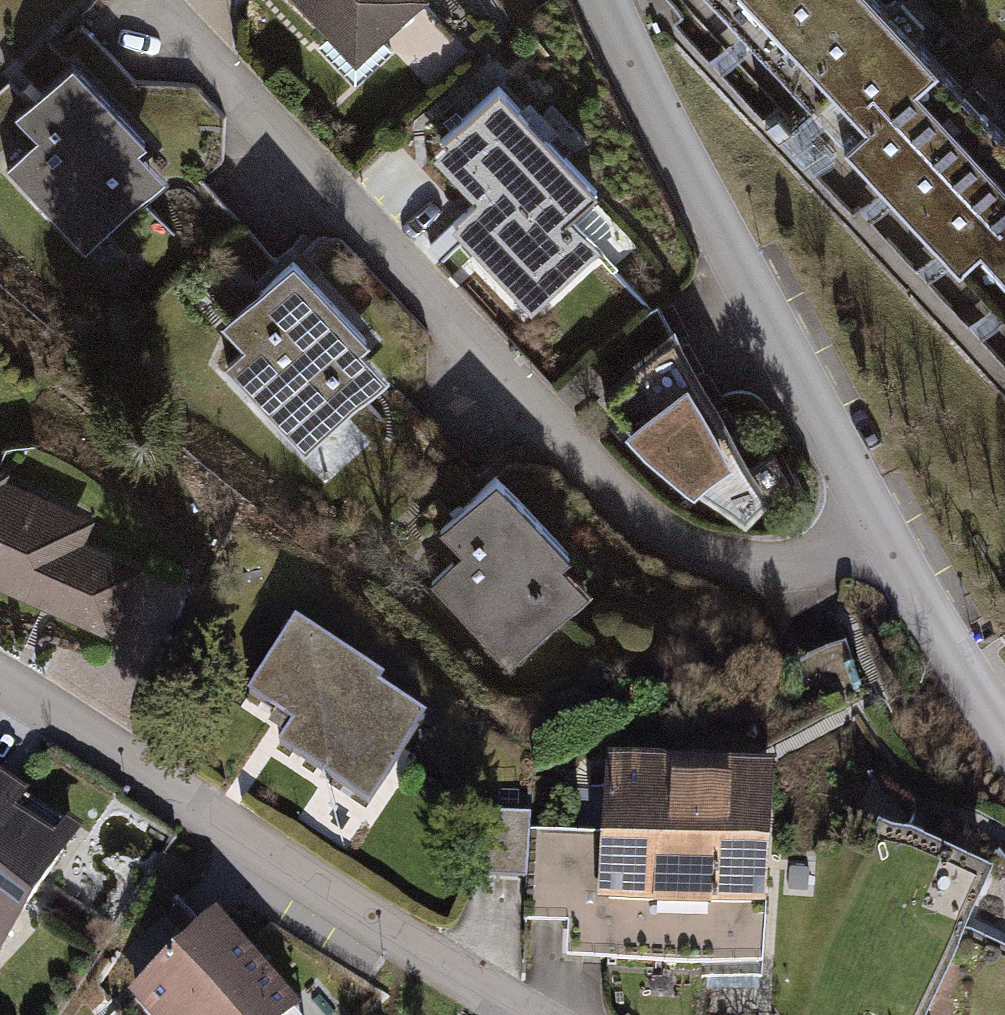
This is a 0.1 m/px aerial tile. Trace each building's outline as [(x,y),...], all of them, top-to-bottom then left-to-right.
[(364,61),(430,0),(308,0),(364,61)] [(884,0),(713,0),(1004,305),(1004,129),(884,0)] [(147,144),(74,66),(16,120),(37,143),(7,171),(86,255),(167,180),(140,153),(147,144)] [(613,188),(518,88),(450,153),(491,197),(459,226),(540,311),(611,243),(584,216),(613,188)] [(370,346),(295,260),(224,329),(244,352),(225,371),(303,457),(391,385),(363,352),(370,346)] [(670,323),(591,399),(683,488),(737,522),(764,498),(670,323)] [(114,637),(146,570),(85,544),(96,520),(10,479),(12,474),(0,468),(0,587),(114,637)] [(570,559),(497,481),(439,536),(460,559),(431,586),(504,676),(592,597),(562,567),(570,559)] [(384,687),(297,629),(249,700),(295,728),(281,749),(368,805),(426,723),(380,696),(384,687)] [(777,780),(608,763),(604,843),(601,913),(768,921),(777,780)] [(0,778),(0,965),(86,834),(71,824),(61,842),(20,814),(29,797),(0,778)] [(528,840),(529,820),(481,816),(481,880),(526,884),(528,840)] [(799,1014),(1004,1014),(1004,955),(965,936),(993,878),(872,820),(809,952),(799,1014)] [(601,913),(604,843),(528,840),(526,884),(525,929),(567,930),(567,965),(761,975),(768,921),(601,913)] [(221,919),(131,998),(147,1014),(305,1014),(221,919)]
